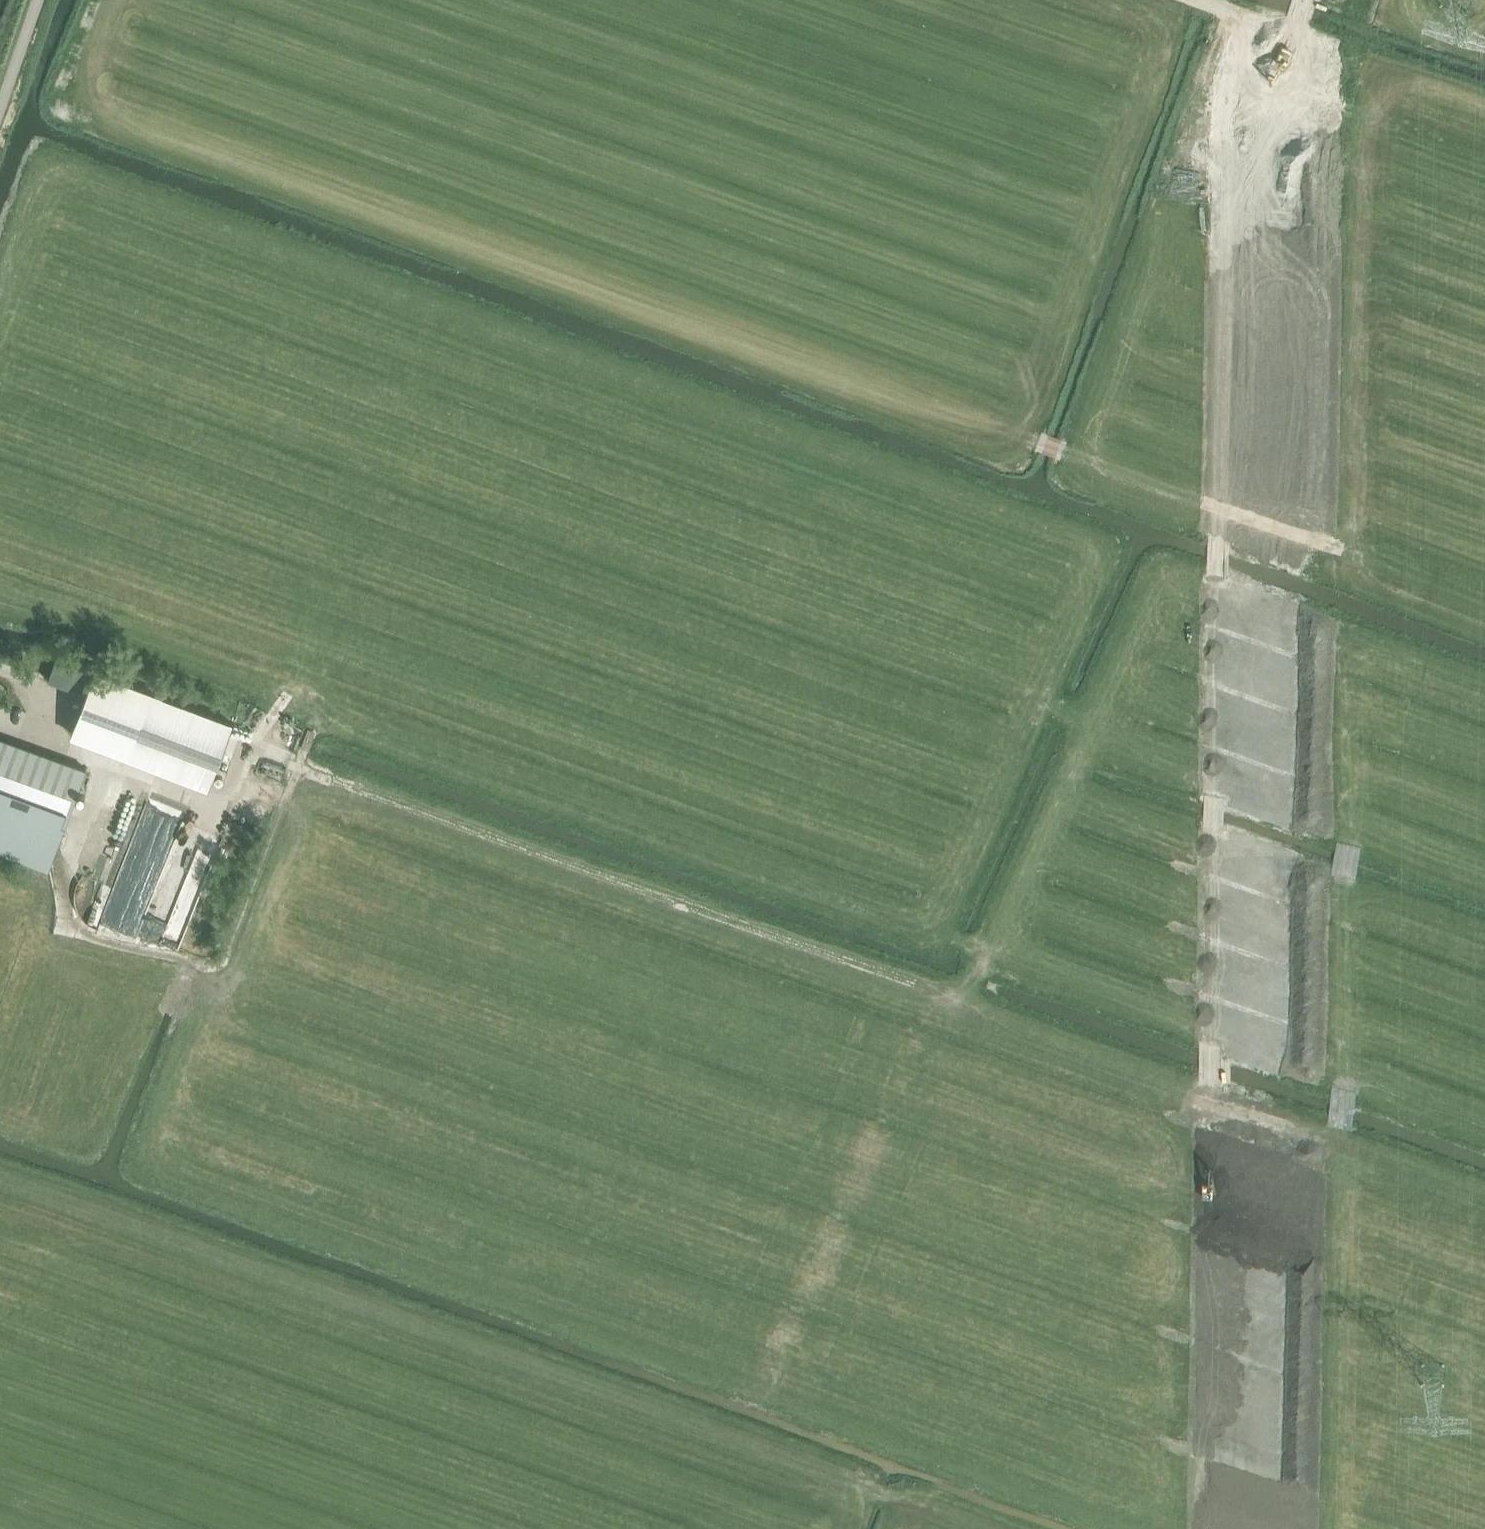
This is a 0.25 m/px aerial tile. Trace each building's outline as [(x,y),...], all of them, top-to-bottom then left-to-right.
[(68,734),(127,756),(209,786),(237,710),(96,669),(68,734)] [(49,868),(86,770),(0,738),(0,850),(49,868)] [(210,858),(214,834),(200,831),(196,856),(210,858)] [(174,912),(167,925),(179,932),(187,920),(174,912)]
